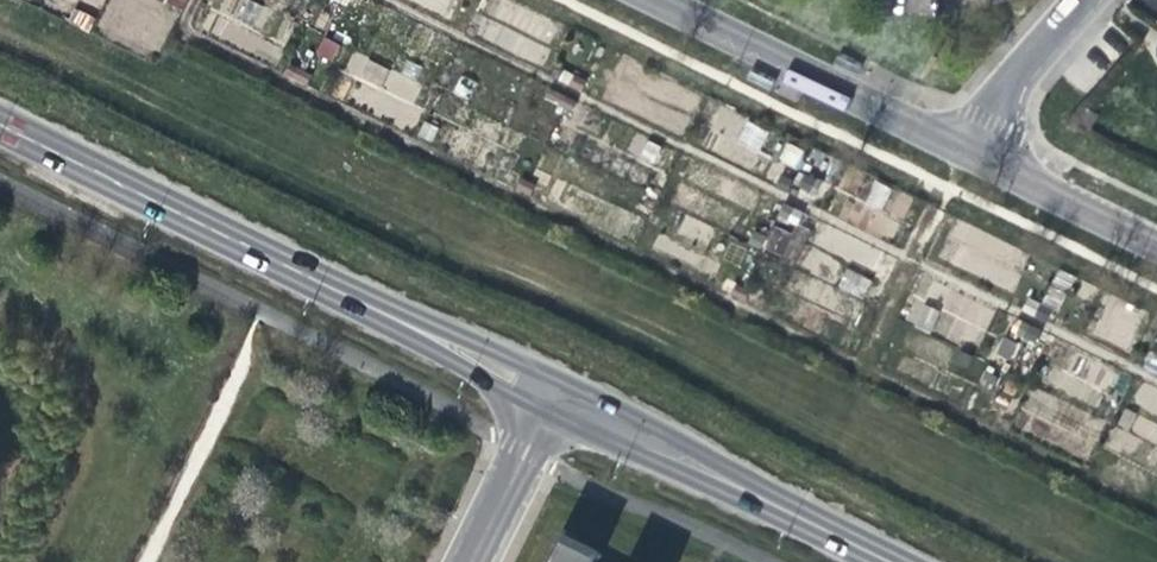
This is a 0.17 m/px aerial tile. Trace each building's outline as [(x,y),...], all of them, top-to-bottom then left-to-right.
[(165,6),(184,12),(188,0),(168,0),(165,6)] [(379,110),(408,123),(425,85),(352,52),(342,74),(386,94),(379,110)] [(862,64),(837,53),(833,63),(858,74),(862,64)] [(776,79),(751,68),(747,78),(772,88),(776,79)] [(301,81),(306,72),(300,69),(295,78),(301,81)] [(307,84),(312,75),(306,72),(301,81),(307,84)] [(575,88),(580,78),(573,74),(569,84),(575,88)] [(582,91),(587,81),(580,78),(575,88),(582,91)] [(566,108),(570,98),(564,95),(559,105),(566,108)] [(572,111),(577,101),(570,98),(566,108),(572,111)] [(524,191),(528,182),(522,179),(518,189),(524,191)] [(790,193),(794,184),(788,181),(783,190),(790,193)] [(530,195),(535,185),(528,182),(524,191),(530,195)] [(796,196),(801,187),(794,184),(790,193),(796,196)] [(780,214),(784,204),(778,201),(773,211),(780,214)] [(786,217),(791,207),(784,204),(780,214),(786,217)] [(863,297),(871,279),(846,268),(838,287),(863,297)] [(739,298),(744,288),(738,284),(733,294),(739,298)] [(745,300),(750,291),(744,288),(739,298),(745,300)] [(1036,315),(1041,306),(1035,302),(1030,312),(1036,315)] [(1043,318),(1048,309),(1041,306),(1036,315),(1043,318)] [(1026,336),(1031,326),(1025,323),(1020,333),(1026,336)] [(1033,339),(1038,329),(1031,326),(1026,336),(1033,339)] [(984,419),(989,409),(982,406),(978,416),(984,419)] [(991,422),(995,412),(989,409),(984,419),(991,422)] [(563,535),(550,561),(599,561),(602,554),(563,535)]
